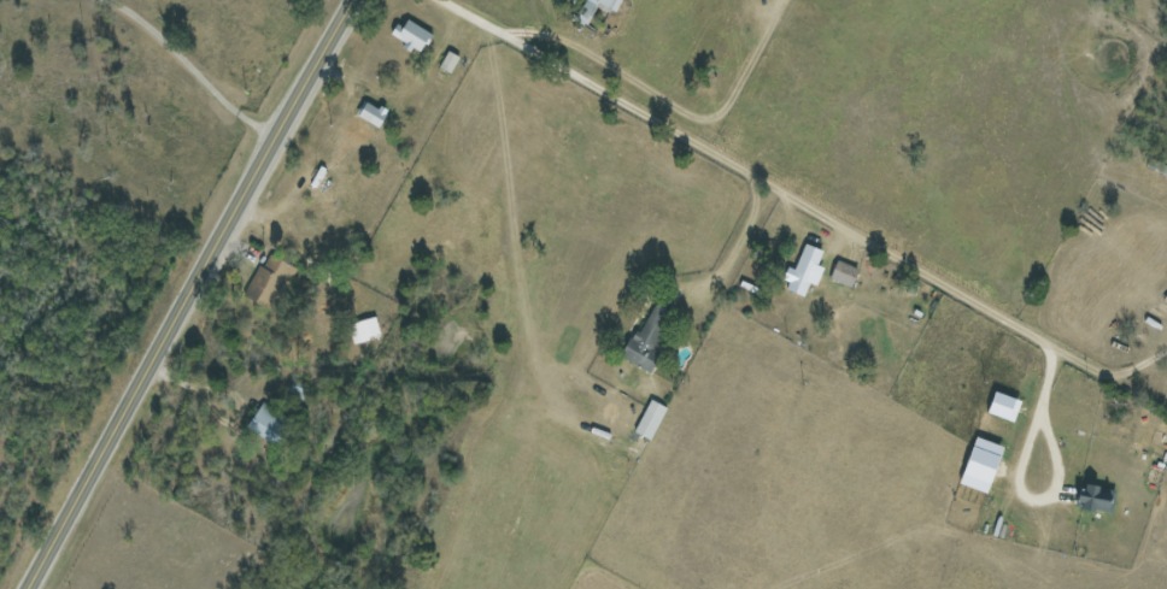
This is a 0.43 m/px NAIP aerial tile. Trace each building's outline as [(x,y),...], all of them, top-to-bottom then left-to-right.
[(621,0),(597,0),(596,2),(616,11),(621,0)] [(404,27),(397,23),(390,36),(421,53),(432,33),(408,20),(404,27)] [(459,57),(448,51),(439,68),(449,74),(459,57)] [(388,111),(363,100),(355,117),(380,128),(388,111)] [(823,250),(805,243),(795,269),(790,268),(782,288),(804,297),(809,283),(817,286),(824,267),(818,265),(823,250)] [(246,296),(275,310),(295,266),(266,252),(246,296)] [(859,267),(836,260),(830,280),(853,287),(859,267)] [(650,373),(662,350),(655,347),(672,313),(651,303),(623,359),(650,373)] [(353,343),(381,337),(376,318),(350,324),(353,343)] [(989,413),(1015,421),(1022,400),(996,392),(989,413)] [(666,407),(650,400),(635,432),(651,440),(666,407)] [(247,430),(277,445),(291,419),(261,404),(247,430)] [(1004,446),(975,437),(961,485),(989,493),(1004,446)] [(1110,513),(1115,490),(1083,483),(1079,507),(1110,513)]
